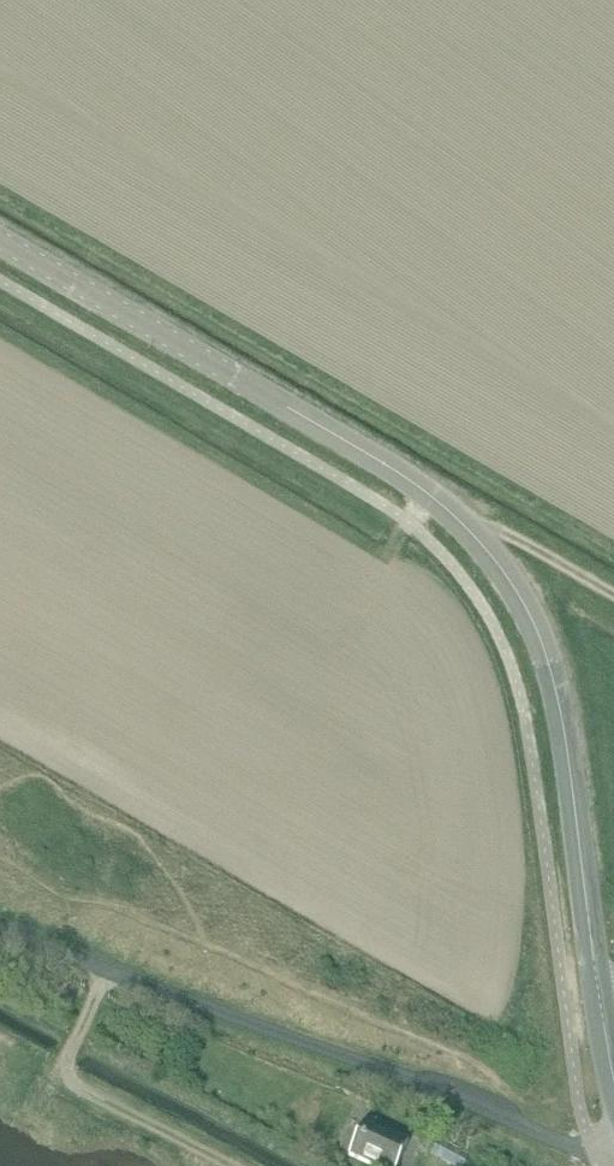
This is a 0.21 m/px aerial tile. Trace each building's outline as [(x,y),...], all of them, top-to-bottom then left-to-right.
[(409,1143),(365,1123),(350,1156),(372,1165),(398,1165),(409,1143)] [(443,1142),(438,1153),(450,1160),(448,1164),(451,1165),(464,1165),(469,1156),(443,1142)]
